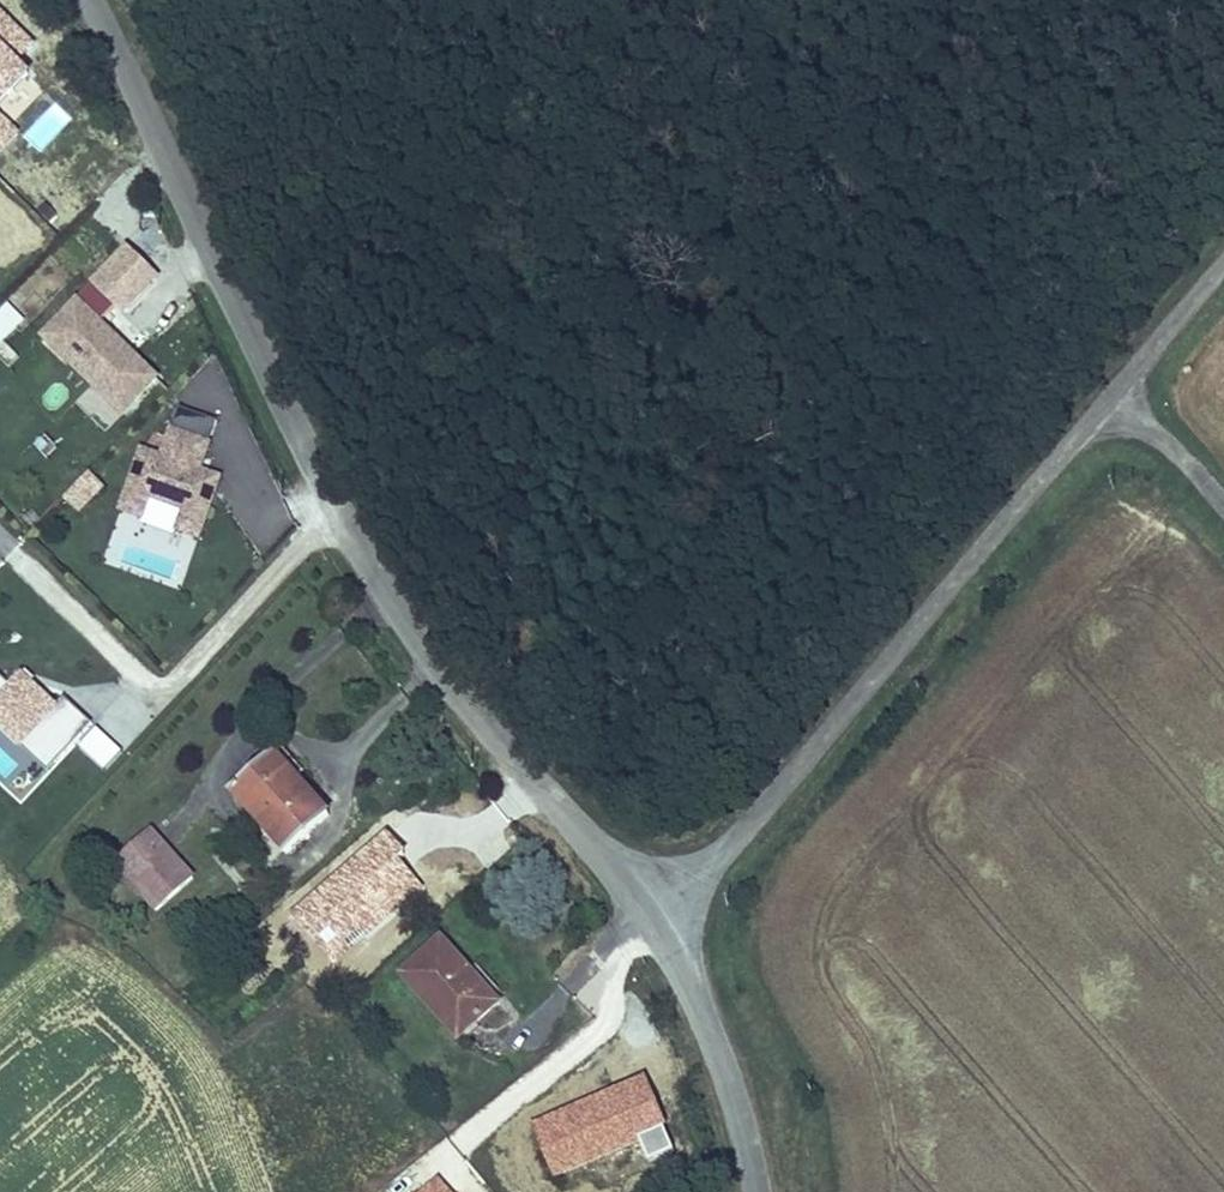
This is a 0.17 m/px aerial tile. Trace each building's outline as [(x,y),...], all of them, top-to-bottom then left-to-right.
[(44,94),(0,53),(0,141),(44,94)] [(160,283),(125,248),(88,285),(123,320),(160,283)] [(160,381),(75,300),(37,340),(122,421),(160,381)] [(219,423),(177,408),(161,456),(137,447),(115,509),(143,519),(150,501),(181,512),(174,532),(203,542),(225,479),(202,471),(219,423)] [(79,516),(107,487),(91,472),(63,501),(79,516)] [(42,774),(90,723),(64,698),(57,707),(18,671),(4,685),(0,682),(0,733),(42,774)] [(19,800),(41,776),(0,737),(0,782),(19,800)] [(274,755),(226,798),(280,857),(328,814),(274,755)] [(153,918),(195,880),(151,831),(109,869),(153,918)] [(439,939),(394,979),(456,1048),(501,1008),(439,939)] [(647,1164),(675,1153),(648,1084),(535,1128),(554,1177),(639,1144),(647,1164)]
